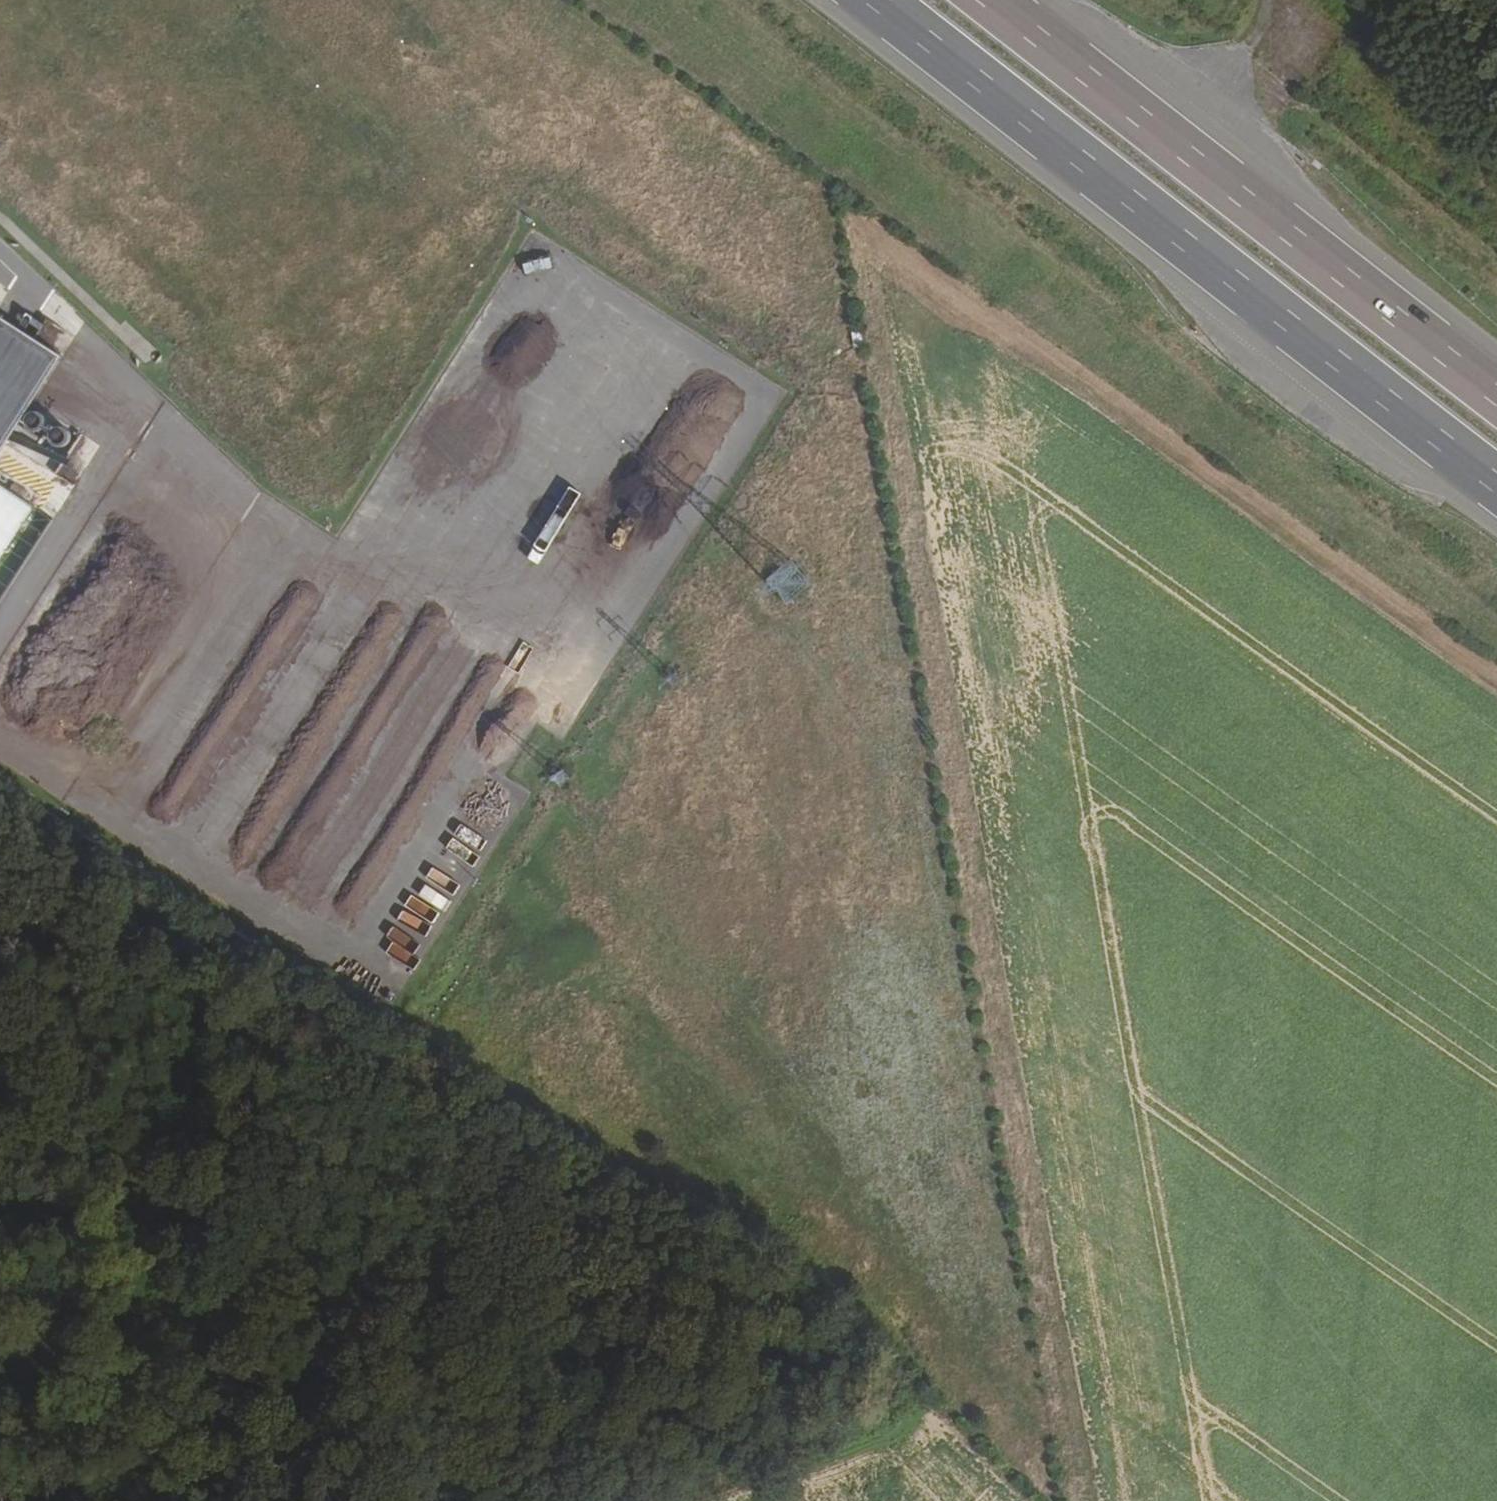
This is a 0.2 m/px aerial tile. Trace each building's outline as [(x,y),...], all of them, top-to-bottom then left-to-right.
[(0,317),(0,422),(48,348),(0,317)] [(33,507),(0,486),(0,559),(33,507)]
